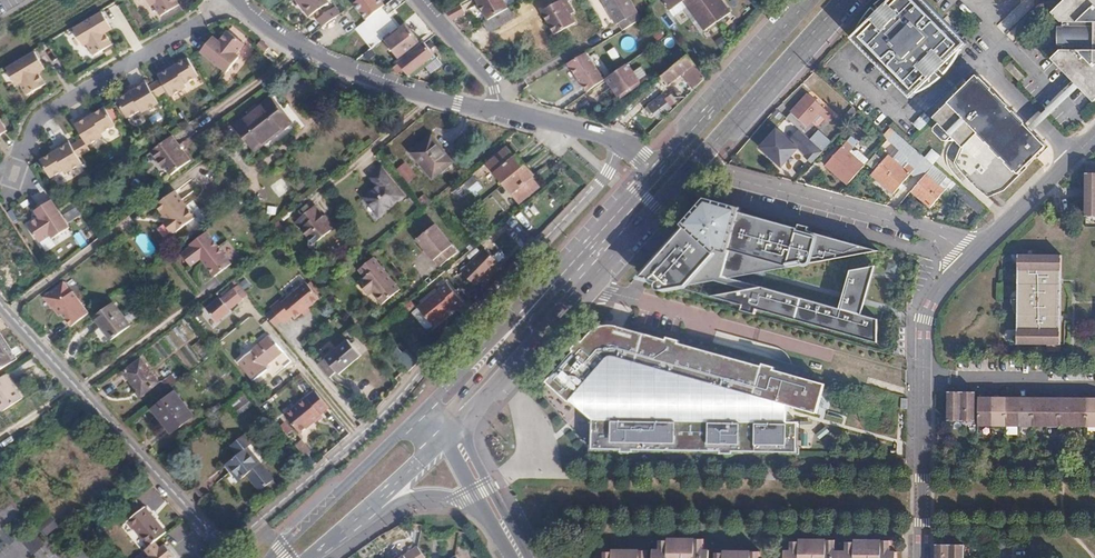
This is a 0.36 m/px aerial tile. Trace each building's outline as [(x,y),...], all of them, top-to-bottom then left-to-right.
[(151,6),(154,4),(161,16),(180,5),(177,0),(148,0),(151,6)] [(304,11),(305,10),(310,17),(314,14),(319,10),(328,4),(325,0),(295,0),(304,11)] [(354,3),(366,19),(382,7),(384,5),(380,0),(358,0),(356,1),(354,3)] [(489,21),(498,15),(509,9),(503,0),(476,0),(489,21)] [(569,0),(562,0),(541,12),(555,35),(578,21),(572,11),(575,9),(569,0)] [(638,22),(625,0),(597,0),(613,27),(615,26),(620,33),(638,22)] [(702,0),(661,0),(670,12),(684,3),(689,9),(705,32),(718,24),(702,0)] [(718,24),(730,15),(719,0),(702,0),(718,24)] [(942,17),(940,19),(923,0),(886,0),(879,7),(881,9),(878,13),(875,10),(865,22),(858,32),(852,38),(914,103),(919,98),(936,89),(942,84),(945,81),(941,77),(944,74),(948,78),(951,74),(955,70),(959,65),(962,60),(964,55),(965,53),(970,48),(942,17)] [(1094,102),(1094,101),(1094,0),(1067,0),(1053,14),(1062,23),(1061,25),(1064,25),(1063,29),(1061,28),(1057,48),(1060,49),(1060,51),(1058,51),(1057,53),(1052,58),(1078,84),(1082,88),(1094,102)] [(684,3),(670,12),(675,19),(689,9),(684,3)] [(371,49),(398,27),(382,7),(366,19),(355,28),(371,49)] [(317,20),(322,27),(338,15),(334,8),(323,16),(319,19),(317,20)] [(498,15),(503,25),(514,18),(509,9),(498,15)] [(314,14),(319,19),(323,16),(319,10),(314,14)] [(102,12),(74,29),(84,46),(87,44),(94,56),(113,45),(106,33),(103,30),(110,25),(102,12)] [(489,21),(483,24),(488,34),(503,25),(498,15),(489,21)] [(406,25),(385,42),(401,62),(422,46),(406,25)] [(211,40),(201,52),(227,73),(239,57),(236,54),(245,44),(228,31),(220,41),(217,45),(211,40)] [(213,36),(211,40),(217,45),(220,41),(213,36)] [(262,40),(258,46),(266,53),(271,47),(262,40)] [(433,56),(425,44),(422,46),(401,62),(399,64),(408,76),(433,56)] [(34,52),(6,69),(16,86),(19,84),(26,96),(44,85),(37,74),(35,70),(42,66),(34,52)] [(583,55),(565,65),(587,92),(604,81),(583,55)] [(671,84),(695,65),(687,56),(664,74),(671,84)] [(170,66),(157,73),(161,79),(167,91),(170,97),(186,88),(185,85),(198,77),(188,59),(176,66),(172,68),(170,66)] [(1019,82),(1024,77),(1010,64),(1006,68),(1019,82)] [(632,73),(627,65),(606,80),(617,97),(639,82),(632,73)] [(640,68),(632,73),(639,82),(647,77),(640,68)] [(161,79),(154,83),(161,95),(167,91),(161,79)] [(145,80),(131,88),(133,91),(129,93),(117,100),(127,118),(140,110),(142,113),(158,104),(155,98),(148,87),(145,80)] [(1030,129),(982,80),(973,80),(934,118),(940,124),(936,128),(936,132),(945,141),(954,141),(956,139),(964,147),(957,163),(959,165),(961,168),(962,170),(964,171),(966,174),(968,175),(970,177),(972,179),(975,181),(977,183),(979,185),(978,186),(985,193),(986,192),(989,196),(1004,190),(1022,172),(1022,167),(1027,167),(1027,162),(1033,162),(1037,158),(1032,158),(1032,152),(1043,152),(1045,149),(1046,145),(1043,142),(1034,142),(1034,137),(1037,136),(1034,133),(1030,129)] [(154,83),(148,87),(155,98),(161,95),(154,83)] [(1078,84),(1030,129),(1034,133),(1082,88),(1078,84)] [(809,94),(785,120),(802,133),(815,119),(819,121),(823,116),(829,122),(834,116),(809,94)] [(657,118),(670,107),(661,96),(652,103),(655,107),(651,110),(657,118)] [(238,129),(257,152),(292,124),(273,101),(238,129)] [(851,121),(859,111),(853,106),(845,116),(851,121)] [(88,114),(74,123),(84,139),(88,146),(104,136),(102,133),(116,125),(105,107),(93,115),(89,117),(88,114)] [(889,138),(895,131),(891,128),(885,134),(889,138)] [(791,157),(807,139),(798,131),(790,141),(786,137),(787,136),(785,134),(784,135),(777,129),(760,148),(782,167),(788,160),(790,161),(793,159),(791,157)] [(823,152),(832,142),(819,131),(810,141),(823,152)] [(883,156),(894,145),(901,137),(897,133),(879,152),(883,156)] [(150,152),(151,153),(162,168),(164,166),(169,174),(188,160),(171,136),(150,152)] [(452,160),(431,136),(411,153),(432,177),(452,160)] [(909,159),(917,150),(901,137),(894,145),(909,159)] [(84,139),(78,142),(85,154),(91,151),(88,146),(84,139)] [(825,165),(850,187),(866,167),(851,154),(854,151),(852,149),(856,144),(849,139),(825,165)] [(55,149),(57,151),(53,153),(41,161),(51,178),(65,170),(67,173),(83,164),(79,158),(72,146),(69,140),(55,149)] [(817,160),(823,152),(810,141),(806,146),(811,150),(809,153),(817,160)] [(78,142),(72,146),(79,158),(85,154),(78,142)] [(502,183),(524,164),(516,155),(513,158),(505,149),(487,164),(502,183)] [(922,182),(927,176),(936,166),(934,165),(926,158),(917,150),(909,159),(902,166),(904,168),(908,163),(915,169),(911,173),(922,182)] [(933,150),(926,158),(934,165),(941,157),(933,150)] [(162,168),(151,153),(145,157),(156,172),(162,168)] [(902,183),(911,173),(915,169),(908,163),(904,168),(902,166),(901,167),(897,164),(898,163),(896,161),(895,162),(888,156),(871,174),(894,193),(900,187),(902,183)] [(406,164),(398,170),(407,184),(416,179),(406,164)] [(532,174),(524,164),(502,183),(519,202),(537,187),(529,177),(532,174)] [(939,186),(947,176),(936,166),(927,176),(939,186)] [(402,195),(383,172),(374,180),(380,187),(368,197),(382,213),(402,195)] [(1086,173),(1086,217),(1094,217),(1094,173),(1086,173)] [(462,192),(476,180),(472,175),(457,187),(462,192)] [(956,193),(981,215),(986,209),(985,209),(947,176),(939,186),(927,176),(922,182),(914,192),(933,207),(941,197),(950,187),(956,193)] [(483,188),(476,180),(462,192),(469,200),(483,188)] [(244,194),(245,193),(236,181),(234,182),(244,194)] [(947,203),(956,193),(950,187),(941,197),(947,203)] [(155,206),(158,210),(177,196),(174,192),(155,206)] [(177,196),(158,210),(165,221),(162,224),(166,229),(189,212),(177,196)] [(49,200),(36,208),(41,215),(37,217),(26,225),(37,243),(48,235),(51,239),(67,228),(49,200)] [(680,247),(649,283),(656,285),(656,286),(657,288),(659,290),(661,290),(679,287),(743,305),(742,310),(755,314),(757,309),(878,343),(879,319),(862,315),(840,309),(731,278),(753,274),(764,277),(766,271),(880,251),(708,202),(686,227),(685,229),(685,233),(685,235),(689,238),(687,241),(684,239),(678,246),(680,247)] [(321,219),(324,216),(320,212),(319,212),(314,205),(295,221),(301,228),(300,228),(309,239),(313,244),(317,241),(330,230),(321,219)] [(36,208),(33,210),(37,217),(41,215),(36,208)] [(194,218),(189,212),(166,229),(170,234),(173,231),(174,233),(194,218)] [(522,226),(513,215),(507,220),(515,231),(522,226)] [(325,216),(324,216),(321,219),(330,230),(334,227),(325,216)] [(99,221),(95,224),(100,230),(103,227),(99,221)] [(416,240),(422,247),(427,253),(433,260),(435,259),(440,265),(456,252),(451,246),(452,245),(434,225),(416,240)] [(207,233),(180,255),(192,271),(202,264),(216,281),(234,267),(207,233)] [(493,267),(499,261),(485,248),(462,271),(475,285),(493,267)] [(1060,345),(1061,255),(1018,255),(1017,344),(1046,345),(1060,345)] [(400,289),(373,258),(358,269),(365,277),(358,283),(366,292),(369,289),(381,305),(400,289)] [(502,265),(499,261),(493,267),(496,270),(502,265)] [(876,266),(851,271),(840,309),(862,315),(865,304),(876,266)] [(462,300),(446,282),(438,288),(439,289),(419,306),(434,325),(455,307),(454,306),(462,300)] [(279,301),(270,308),(284,324),(292,317),(294,320),(318,299),(306,283),(282,303),(279,301)] [(55,308),(57,310),(75,297),(72,293),(70,294),(62,284),(43,299),(51,310),(52,310),(55,308)] [(230,311),(249,296),(240,285),(231,291),(224,297),(221,300),(230,311)] [(221,295),(224,297),(231,291),(229,289),(221,295)] [(61,316),(71,328),(88,315),(75,297),(57,310),(61,316)] [(111,340),(130,326),(113,304),(95,319),(111,340)] [(620,349),(622,327),(621,326),(616,325),(611,324),(605,325),(602,326),(596,328),(592,332),(593,331),(594,331),(595,331),(596,331),(597,331),(598,332),(599,332),(599,333),(600,334),(606,348),(620,349)] [(131,327),(130,326),(111,340),(112,341),(131,327)] [(590,333),(547,382),(592,419),(593,419),(592,444),(592,449),(621,449),(621,452),(635,452),(635,449),(721,451),(721,454),(734,454),(734,451),(798,452),(799,422),(788,422),(789,405),(817,413),(826,384),(775,369),(776,367),(763,363),(763,366),(679,343),(680,340),(668,336),(667,339),(622,327),(620,349),(606,348),(600,334),(599,333),(599,332),(598,332),(597,331),(596,331),(595,331),(594,331),(593,331),(592,332),(590,333)] [(264,367),(268,364),(282,353),(268,336),(238,361),(254,382),(267,371),(264,367)] [(358,357),(346,342),(324,359),(317,364),(327,377),(333,372),(336,374),(358,357)] [(161,380),(143,357),(123,372),(142,396),(161,380)] [(13,384),(7,375),(0,380),(0,393),(13,384)] [(3,412),(23,399),(13,384),(0,393),(0,407),(3,412)] [(194,414),(177,392),(154,410),(162,420),(163,418),(174,431),(194,414)] [(313,421),(320,415),(328,408),(315,392),(285,416),(300,434),(314,423),(313,421)] [(244,393),(240,396),(247,405),(251,402),(244,393)] [(948,395),(948,416),(948,423),(962,423),(962,395),(948,395)] [(962,395),(962,423),(976,423),(976,397),(976,395),(962,395)] [(247,405),(240,396),(231,403),(238,412),(247,405)] [(979,400),(979,428),(993,428),(993,400),(979,400)] [(993,400),(993,428),(1006,428),(1006,400),(993,400)] [(1006,400),(1006,428),(1020,428),(1020,400),(1006,400)] [(1020,400),(1020,428),(1033,428),(1033,400),(1020,400)] [(1033,400),(1033,428),(1047,428),(1047,400),(1033,400)] [(1047,400),(1047,428),(1060,428),(1060,400),(1047,400)] [(1060,400),(1060,428),(1074,428),(1074,400),(1060,400)] [(1074,428),(1087,428),(1087,400),(1074,400),(1074,428)] [(210,412),(212,415),(221,407),(219,405),(210,412)] [(246,449),(250,445),(243,436),(231,446),(238,455),(246,449)] [(294,445),(303,457),(310,451),(301,440),(294,445)] [(226,465),(239,481),(247,474),(259,464),(246,449),(238,455),(226,465)] [(259,464),(247,474),(260,490),(261,489),(271,482),(272,481),(259,464)] [(275,487),(271,482),(261,489),(265,494),(275,487)] [(144,507),(125,522),(131,530),(134,528),(148,546),(165,533),(144,507)] [(51,518),(39,527),(46,537),(58,528),(51,518)] [(712,549),(706,549),(706,538),(689,537),(689,540),(681,539),(681,537),(671,537),(671,539),(663,539),(663,549),(657,549),(657,557),(712,557),(712,549)] [(899,550),(892,550),(892,539),(875,538),(875,541),(868,540),(868,538),(856,539),(856,540),(849,540),(849,550),(837,550),(837,539),(820,538),(820,540),(811,540),(811,538),(802,539),(802,540),(794,540),(793,550),(787,550),(787,557),(899,557),(899,550)] [(165,544),(161,546),(157,540),(143,550),(149,557),(147,557),(174,557),(176,556),(165,544)] [(936,544),(936,557),(964,557),(964,544),(936,544)] [(411,552),(416,557),(426,557),(418,547),(411,552)] [(652,549),(633,549),(633,551),(625,551),(625,549),(615,549),(615,551),(607,551),(606,557),(651,557),(652,549)] [(762,550),(744,550),(744,552),(737,551),(737,550),(726,549),(726,552),(718,551),(718,557),(762,557),(762,550)]
